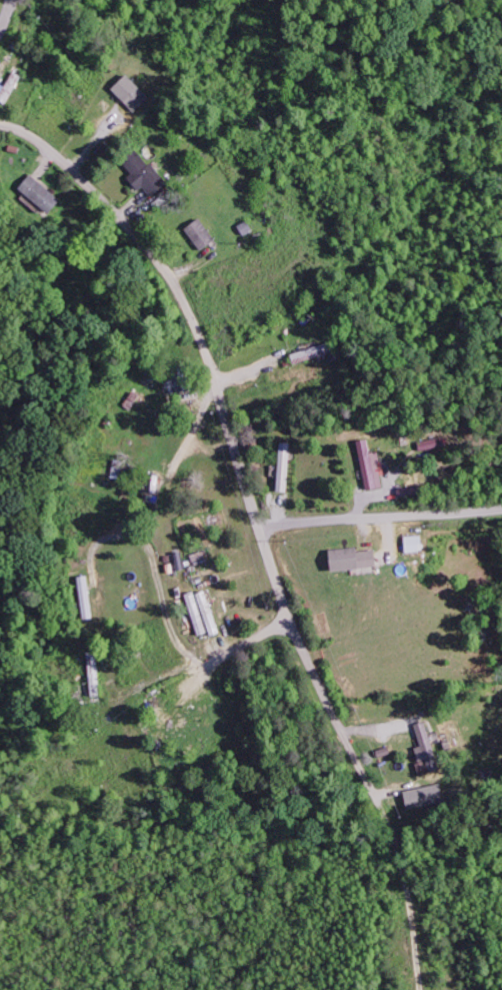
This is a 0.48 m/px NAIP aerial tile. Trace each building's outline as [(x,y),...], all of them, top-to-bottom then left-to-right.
[(9,106),(22,76),(11,71),(2,92),(0,91),(0,102),(9,106)] [(109,89),(133,112),(148,96),(124,74),(109,89)] [(125,179),(137,191),(141,188),(151,197),(165,182),(131,149),(119,162),(130,173),(125,179)] [(58,200),(29,174),(16,188),(45,214),(58,200)] [(182,230),(199,251),(214,239),(197,218),(182,230)] [(327,354),(323,344),(289,354),(292,365),(327,354)] [(352,443),(357,489),(374,487),(368,441),(352,443)] [(286,492),(288,443),(275,443),(273,492),(286,492)] [(398,537),(399,553),(418,552),(417,536),(398,537)] [(323,550),(324,571),(369,569),(368,551),(350,552),(350,549),(323,550)] [(84,620),(96,618),(88,576),(76,578),(84,620)] [(194,594),(209,637),(220,633),(206,590),(194,594)] [(411,748),(417,767),(436,761),(424,722),(412,725),(419,746),(411,748)]
